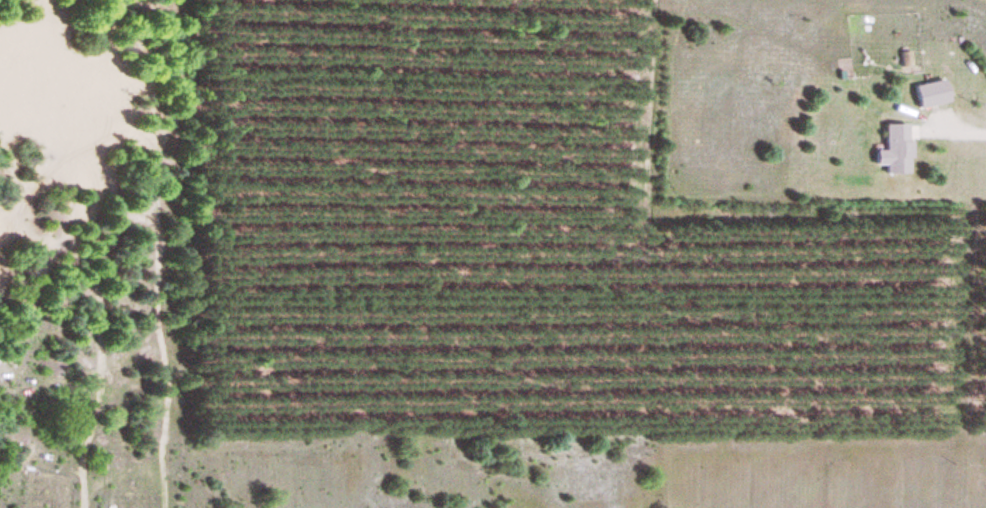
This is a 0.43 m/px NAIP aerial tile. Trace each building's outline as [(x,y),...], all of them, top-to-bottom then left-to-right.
[(951,105),(947,82),(918,86),(921,109),(951,105)] [(887,175),(911,175),(912,125),(887,125),(887,152),(877,152),(877,166),(887,166),(887,175)]
